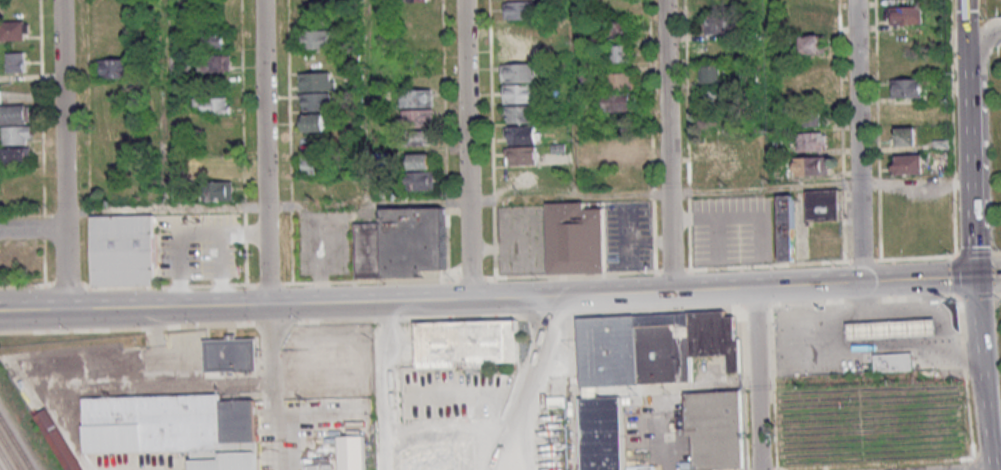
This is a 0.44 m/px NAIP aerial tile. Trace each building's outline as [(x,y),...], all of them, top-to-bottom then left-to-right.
[(726,0),(706,0),(706,9),(726,9),(726,0)] [(505,20),(536,20),(536,1),(505,1),(505,20)] [(923,7),(892,7),(892,24),(923,24),(923,7)] [(821,12),(800,12),(800,28),(821,28),(821,12)] [(605,16),(605,37),(630,37),(630,16),(605,16)] [(701,17),(701,33),(728,33),(728,17),(701,17)] [(26,40),(26,21),(0,21),(0,40),(26,40)] [(330,49),(330,29),(302,29),(302,49),(330,49)] [(226,32),(203,32),(203,51),(226,51),(226,32)] [(802,54),(825,54),(825,35),(802,35),(802,54)] [(535,43),(503,43),(503,103),(535,103),(535,43)] [(630,45),(611,45),(611,63),(630,63),(630,45)] [(23,72),(23,52),(5,52),(5,73),(23,72)] [(200,72),(230,72),(230,54),(200,54),(200,72)] [(101,77),(128,77),(128,58),(101,58),(101,77)] [(726,82),(726,65),(704,65),(704,82),(726,82)] [(301,73),(301,110),(332,110),(332,73),(301,73)] [(616,73),(616,89),(635,89),(635,73),(616,73)] [(924,98),(924,79),(893,79),(893,98),(924,98)] [(434,107),(434,89),(401,89),(401,107),(434,107)] [(727,90),(706,90),(706,105),(727,105),(727,90)] [(605,111),(635,111),(635,93),(605,93),(605,111)] [(203,114),(231,114),(231,97),(194,97),(194,104),(203,104),(203,114)] [(31,144),(31,124),(26,124),(26,104),(0,104),(0,144),(31,144)] [(504,105),(504,123),(535,123),(535,105),(504,105)] [(827,107),(805,107),(805,126),(827,126),(827,107)] [(402,109),(402,128),(435,128),(435,109),(402,109)] [(300,115),(300,131),(325,131),(325,115),(300,115)] [(506,147),(506,166),(538,165),(537,125),(505,126),(506,147)] [(896,145),(918,145),(918,127),(896,127),(896,145)] [(431,145),(431,132),(407,132),(407,145),(431,145)] [(797,132),(797,151),(827,151),(827,132),(797,132)] [(739,138),(704,138),(704,155),(739,155),(739,138)] [(607,140),(607,160),(635,160),(635,140),(607,140)] [(745,158),(759,158),(759,144),(745,144),(745,158)] [(0,148),(0,167),(30,167),(30,148),(0,148)] [(435,190),(435,153),(407,153),(407,190),(435,190)] [(926,173),(926,155),(893,155),(893,173),(926,173)] [(302,174),(329,173),(328,156),(302,156),(302,174)] [(828,175),(828,157),(792,157),(792,175),(828,175)] [(205,176),(229,176),(229,159),(205,159),(205,176)] [(703,162),(703,181),(731,181),(731,162),(703,162)] [(207,200),(233,200),(233,181),(207,181),(207,200)] [(841,222),(840,190),(804,191),(804,196),(780,196),(781,262),(795,262),(794,223),(841,222)] [(547,274),(605,274),(605,202),(547,202),(547,274)] [(445,270),(445,207),(383,208),(383,223),(355,223),(356,279),(420,278),(420,270),(445,270)] [(156,215),(91,216),(91,286),(157,286),(156,215)] [(687,312),(722,310),(722,315),(732,314),(733,338),(738,338),(740,371),(725,372),(724,353),(689,355),(687,312)] [(576,317),(580,386),(690,381),(689,355),(687,312),(576,317)] [(935,335),(934,317),(845,321),(846,339),(935,335)] [(412,322),(413,370),(486,368),(486,363),(515,362),(514,320),(412,322)] [(256,338),(203,339),(204,375),(257,374),(256,338)] [(910,352),(872,354),(873,371),(911,369),(910,352)] [(684,392),(685,415),(675,415),(675,429),(685,428),(685,434),(690,434),(692,469),(742,467),(739,390),(684,392)] [(221,401),(221,395),(82,397),(83,452),(191,451),(191,469),(257,469),(256,400),(221,401)] [(582,469),(622,469),(620,397),(579,399),(582,469)] [(63,469),(79,469),(48,407),(35,414),(63,469)] [(366,435),(340,435),(340,469),(366,469),(366,435)]
